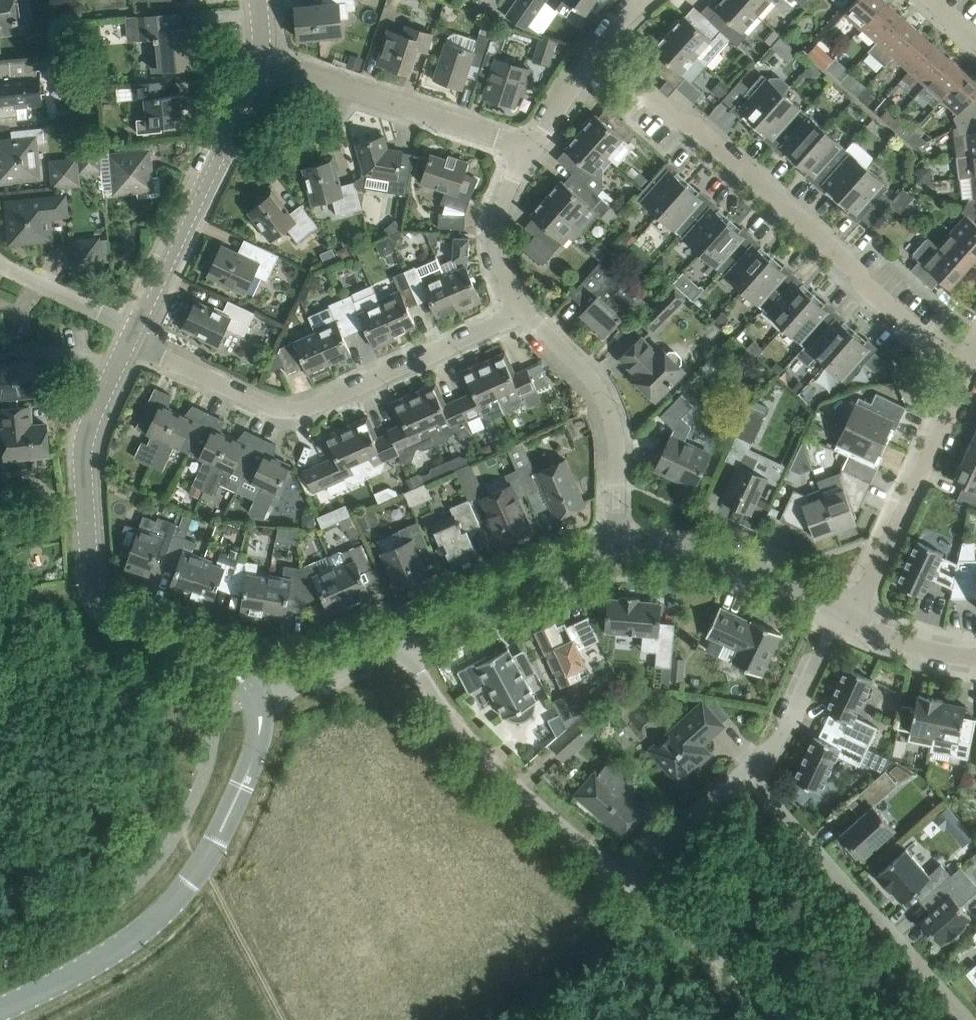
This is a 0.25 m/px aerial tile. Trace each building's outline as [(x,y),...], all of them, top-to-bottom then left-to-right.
[(18,28),(14,0),(0,0),(0,31),(18,28)] [(296,7),(299,39),(338,35),(336,19),(348,18),(348,11),(356,10),(355,0),(322,0),(323,4),(296,7)] [(508,15),(525,27),(543,1),(541,0),(518,0),(508,15)] [(546,1),(567,16),(574,6),(586,14),(595,0),(546,0),(546,1)] [(718,11),(709,20),(726,35),(737,46),(746,53),(750,49),(741,42),(747,35),(743,31),(757,15),(741,0),(722,0),(715,8),(718,11)] [(757,15),(770,0),(741,0),(757,15)] [(845,12),(861,27),(885,0),(856,0),(845,12)] [(901,15),(885,0),(861,27),(877,41),(868,51),(869,51),(901,15)] [(135,17),(127,17),(130,40),(137,39),(150,38),(153,70),(176,68),(195,66),(192,28),(174,29),(172,13),(153,15),(135,17)] [(732,41),(709,20),(701,29),(684,15),(669,32),(696,56),(708,67),(732,41)] [(917,29),(901,15),(869,51),(885,66),(893,56),(917,29)] [(440,61),(433,80),(462,89),(471,63),(482,67),(482,66),(488,48),(491,38),(494,29),(497,20),(485,16),(479,34),(478,39),(477,40),(459,34),(455,33),(451,34),(448,37),(446,42),(440,61)] [(389,31),(384,44),(378,63),(409,73),(417,48),(427,51),(427,52),(428,52),(434,33),(407,24),(403,36),(389,31)] [(482,66),(482,67),(493,70),(488,86),(485,96),(514,105),(518,92),(523,94),(530,70),(511,63),(498,59),(497,59),(505,33),(494,29),(491,38),(488,48),(482,66)] [(893,56),(910,70),(933,44),(917,29),(893,56)] [(669,32),(653,50),(673,67),(664,76),(667,80),(676,88),(694,104),(704,93),(681,73),(696,56),(669,32)] [(556,39),(543,35),(535,59),(548,64),(556,39)] [(950,58),(933,44),(910,70),(902,79),(910,86),(917,77),(926,85),(950,58)] [(814,46),(809,53),(818,61),(824,54),(814,46)] [(41,89),(39,73),(37,73),(37,70),(52,69),(50,57),(0,62),(0,93),(41,89)] [(55,82),(69,80),(67,58),(53,60),(54,68),(55,82)] [(966,72),(950,58),(926,85),(942,99),(966,72)] [(846,67),(836,59),(827,69),(837,78),(846,67)] [(866,87),(850,72),(841,82),(857,96),(866,87)] [(942,99),(957,113),(953,117),(958,126),(975,117),(975,99),(974,96),(975,94),(975,81),(966,72),(942,99)] [(762,74),(744,94),(730,109),(741,118),(745,114),(756,124),(783,93),(790,85),(780,77),(770,77),(768,80),(762,74)] [(167,80),(132,83),(133,100),(145,99),(147,118),(137,119),(138,133),(162,131),(162,126),(183,124),(181,108),(188,108),(187,96),(180,97),(180,94),(168,95),(167,80)] [(676,88),(667,80),(659,89),(668,96),(676,88)] [(830,82),(825,87),(833,94),(838,88),(830,82)] [(18,116),(17,109),(28,108),(28,106),(42,105),(41,89),(0,93),(0,117),(18,116)] [(865,89),(859,96),(868,105),(875,98),(865,89)] [(783,93),(756,124),(767,133),(763,138),(773,147),(804,112),(783,93)] [(851,101),(848,104),(854,109),(857,106),(851,101)] [(886,110),(881,117),(890,125),(896,119),(886,110)] [(825,130),(804,112),(773,147),(783,156),(787,151),(797,161),(825,130)] [(613,161),(618,165),(630,151),(630,146),(627,143),(636,132),(624,123),(616,131),(596,114),(580,131),(613,161)] [(958,126),(960,145),(968,144),(969,155),(975,154),(975,117),(958,126)] [(912,133),(896,119),(890,125),(906,139),(912,133)] [(32,129),(12,131),(13,140),(0,142),(0,183),(38,179),(35,144),(44,143),(42,128),(32,129)] [(846,149),(825,130),(797,161),(809,171),(805,175),(814,184),(846,149)] [(573,173),(605,201),(610,195),(603,188),(603,168),(605,169),(613,161),(580,131),(565,149),(581,163),(573,173)] [(356,145),(361,164),(365,174),(392,179),(389,192),(406,195),(414,154),(402,152),(402,151),(388,148),(384,136),(356,145)] [(852,142),(846,149),(814,184),(824,193),(828,188),(839,198),(873,160),(873,157),(856,142),(852,142)] [(104,172),(101,146),(76,149),(77,157),(80,175),(104,172)] [(148,152),(128,154),(111,156),(115,193),(136,191),(136,197),(159,195),(158,177),(150,177),(148,152)] [(431,154),(425,173),(421,183),(446,191),(441,204),(445,205),(443,213),(439,213),(439,228),(445,228),(465,229),(465,213),(464,213),(465,211),(466,212),(473,191),(478,179),(464,172),(466,166),(456,162),(457,158),(448,155),(447,159),(431,154)] [(969,155),(956,156),(959,177),(972,176),(975,176),(975,154),(969,155)] [(303,168),(308,188),(312,203),(332,197),(337,215),(361,208),(354,181),(341,185),(333,156),(314,161),(315,165),(303,168)] [(77,157),(52,160),(54,186),(80,183),(80,175),(77,157)] [(873,161),(873,160),(839,198),(850,208),(846,212),(857,222),(861,217),(870,225),(889,204),(892,200),(883,192),(888,186),(867,168),(873,161)] [(668,161),(655,176),(651,180),(650,179),(643,187),(644,188),(637,196),(658,215),(686,184),(675,174),(679,170),(668,161)] [(972,176),(959,177),(959,179),(972,177),(974,197),(970,197),(966,205),(975,208),(975,176),(972,176)] [(546,197),(583,230),(597,214),(601,217),(611,206),(589,188),(581,197),(561,180),(546,197)] [(697,194),(686,184),(658,215),(679,234),(710,198),(700,190),(697,194)] [(892,200),(889,204),(899,213),(914,197),(903,188),(892,200)] [(249,212),(261,227),(271,241),(287,229),(297,243),(318,227),(301,204),(290,213),(272,189),(256,201),(258,204),(249,212)] [(11,242),(51,238),(49,215),(57,214),(57,215),(66,214),(64,197),(7,202),(11,242)] [(583,230),(546,197),(530,215),(550,232),(542,241),(535,235),(524,247),(543,264),(562,243),(563,244),(569,238),(573,241),(583,230)] [(720,207),(710,198),(679,234),(700,252),(727,222),(716,212),(720,207)] [(966,205),(962,212),(966,215),(952,231),(975,253),(975,208),(966,205)] [(700,252),(721,271),(752,236),(742,227),(738,231),(727,222),(700,252)] [(952,231),(937,247),(964,271),(975,258),(975,253),(952,231)] [(762,245),(752,236),(721,271),(742,290),(769,259),(758,249),(762,245)] [(470,238),(454,237),(453,260),(441,265),(458,307),(460,311),(481,301),(466,266),(469,265),(470,238)] [(631,246),(622,238),(609,253),(614,258),(622,249),(629,256),(634,250),(630,246),(631,246)] [(75,268),(101,265),(98,239),(72,242),(75,268)] [(937,247),(927,239),(912,255),(919,260),(911,270),(932,288),(940,279),(949,288),(964,271),(937,247)] [(280,255),(252,243),(246,257),(222,245),(208,275),(245,292),(254,274),(268,281),(280,255)] [(608,254),(596,244),(589,251),(600,260),(601,261),(608,254)] [(414,267),(405,271),(415,297),(426,292),(437,316),(458,307),(437,258),(415,269),(414,267)] [(780,269),(769,259),(742,290),(762,308),(794,273),(784,264),(780,269)] [(600,260),(570,295),(591,313),(586,319),(605,337),(618,322),(621,325),(635,308),(616,292),(625,281),(601,261),(600,260)] [(379,300),(395,335),(415,326),(405,301),(415,297),(404,272),(392,277),(399,291),(379,300)] [(804,282),(794,273),(762,308),(783,327),(811,296),(800,286),(804,282)] [(684,299),(673,287),(640,320),(651,331),(684,299)] [(379,303),(374,292),(353,302),(350,295),(340,300),(351,325),(362,320),(374,348),(396,338),(395,335),(394,335),(379,303)] [(783,327),(804,345),(836,310),(826,301),(822,306),(811,296),(783,327)] [(256,313),(228,300),(222,312),(197,300),(188,318),(185,317),(180,328),(191,333),(192,330),(201,334),(199,337),(217,345),(226,327),(245,335),(256,313)] [(351,325),(340,300),(328,305),(329,307),(308,316),(315,332),(316,332),(330,363),(351,354),(340,330),(351,325)] [(846,319),(836,310),(804,345),(825,364),(853,333),(842,324),(846,319)] [(316,332),(315,332),(281,347),(278,352),(273,354),(268,367),(270,372),(284,366),(288,373),(305,365),(310,376),(332,367),(330,363),(316,332)] [(864,343),(853,333),(825,364),(847,383),(865,363),(875,351),(878,348),(868,339),(864,343)] [(641,338),(635,343),(621,357),(636,373),(632,377),(655,400),(684,370),(679,364),(681,362),(681,357),(675,351),(669,351),(667,353),(662,347),(656,353),(641,338)] [(483,362),(504,413),(519,407),(522,400),(521,397),(537,389),(527,368),(515,373),(506,351),(483,362)] [(877,368),(885,360),(875,351),(866,362),(873,369),(877,368)] [(707,378),(719,366),(711,358),(699,370),(707,378)] [(13,363),(0,365),(0,399),(36,395),(32,361),(13,363)] [(457,399),(466,420),(483,413),(484,417),(491,419),(504,413),(483,362),(460,372),(469,393),(457,399)] [(413,393),(436,445),(448,439),(451,431),(449,428),(455,425),(459,435),(470,430),(466,420),(457,399),(445,404),(436,382),(413,393)] [(140,460),(151,465),(177,411),(169,408),(171,395),(155,387),(136,428),(152,435),(140,460)] [(399,454),(403,464),(412,460),(416,449),(425,449),(436,445),(413,393),(390,403),(400,424),(387,430),(389,433),(399,454)] [(858,397),(846,423),(884,440),(890,427),(895,429),(906,407),(876,393),(871,403),(858,397)] [(682,394),(674,401),(660,416),(674,429),(656,468),(695,487),(710,454),(684,442),(691,426),(682,417),(693,406),(682,394)] [(185,415),(177,411),(151,465),(162,470),(174,446),(189,454),(209,413),(193,405),(185,415)] [(31,426),(29,406),(2,408),(4,428),(2,428),(5,458),(14,457),(14,462),(12,462),(13,473),(36,471),(35,460),(34,460),(33,456),(49,454),(47,424),(31,426)] [(750,406),(736,435),(751,443),(765,414),(750,406)] [(209,413),(189,454),(204,460),(192,485),(201,489),(203,491),(229,436),(221,432),(224,420),(209,413)] [(345,426),(368,478),(382,472),(385,464),(383,461),(399,454),(389,433),(378,437),(368,416),(345,426)] [(884,440),(846,423),(834,449),(877,469),(883,456),(878,454),(884,440)] [(368,478),(345,426),(322,436),(332,458),(320,463),(329,485),(346,478),(347,481),(354,484),(368,478)] [(214,496),(222,481),(237,488),(242,478),(262,437),(246,430),(237,440),(229,436),(203,491),(214,496)] [(276,444),(262,437),(242,478),(260,487),(248,512),(263,519),(275,493),(276,494),(290,464),(274,457),(276,444)] [(517,470),(527,493),(528,494),(542,488),(555,518),(586,504),(566,459),(536,473),(522,441),(507,448),(516,469),(517,470)] [(972,441),(963,460),(975,467),(975,443),(972,441)] [(739,465),(731,482),(723,500),(750,512),(766,478),(752,471),(758,459),(745,453),(739,465)] [(963,460),(953,481),(965,486),(958,500),(975,508),(975,467),(963,460)] [(470,463),(455,469),(469,499),(483,493),(470,463)] [(840,473),(818,482),(835,530),(856,523),(852,512),(856,510),(862,498),(863,499),(871,482),(842,468),(840,473)] [(527,493),(517,470),(505,475),(509,486),(481,498),(501,542),(530,529),(516,497),(527,493)] [(418,474),(409,478),(414,488),(425,483),(422,475),(418,474)] [(433,498),(426,483),(404,493),(411,507),(433,498)] [(389,484),(374,490),(379,503),(399,494),(396,487),(389,484)] [(192,485),(188,493),(198,497),(201,489),(192,485)] [(815,538),(835,530),(820,490),(806,495),(794,489),(780,519),(793,525),(794,523),(807,528),(811,527),(815,538)] [(480,525),(469,499),(450,507),(453,514),(431,524),(440,543),(438,546),(446,552),(452,564),(460,560),(461,563),(470,559),(469,556),(477,553),(467,530),(480,525)] [(185,512),(180,510),(174,523),(158,517),(157,521),(144,516),(140,528),(125,569),(132,571),(133,569),(149,575),(158,550),(169,554),(176,536),(185,512)] [(428,547),(417,522),(398,530),(404,543),(382,552),(398,588),(427,575),(417,552),(428,547)] [(195,543),(176,536),(169,554),(167,560),(178,564),(170,589),(183,594),(182,596),(189,598),(202,561),(203,559),(191,554),(195,543)] [(943,553),(917,541),(897,584),(922,596),(930,578),(952,588),(954,589),(954,586),(957,563),(942,556),(943,553)] [(361,544),(342,553),(339,552),(329,556),(352,606),(372,597),(361,574),(372,569),(361,544)] [(231,549),(228,557),(219,554),(215,566),(202,561),(189,598),(211,606),(220,582),(231,586),(238,560),(240,552),(231,549)] [(329,556),(302,568),(305,596),(320,589),(331,615),(352,606),(329,556)] [(958,560),(957,563),(954,586),(975,585),(975,559),(958,560)] [(263,618),(269,576),(254,575),(256,563),(238,560),(232,586),(245,588),(241,614),(263,618)] [(282,578),(269,576),(263,618),(270,619),(270,616),(285,619),(289,593),(305,596),(301,567),(285,565),(282,578)] [(607,598),(606,618),(605,631),(643,634),(641,650),(656,652),(655,666),(671,667),(674,635),(659,634),(662,603),(638,601),(639,597),(621,596),(621,599),(607,598)] [(720,607),(712,625),(707,635),(738,650),(732,662),(761,676),(781,634),(752,620),(749,625),(741,621),(742,620),(720,609),(721,607),(720,607)] [(600,640),(588,616),(559,630),(555,621),(534,631),(561,687),(589,673),(578,650),(600,640)] [(457,671),(469,693),(486,683),(505,718),(537,701),(524,678),(537,672),(534,666),(525,649),(512,655),(508,648),(499,653),(497,650),(457,671)] [(872,679),(847,667),(826,711),(850,722),(844,735),(868,746),(878,727),(855,716),(872,679)] [(915,707),(902,704),(897,728),(909,730),(908,740),(931,745),(941,705),(942,699),(919,694),(918,696),(917,695),(915,707)] [(582,715),(561,699),(554,703),(567,728),(582,715)] [(704,748),(701,745),(722,725),(702,703),(650,750),(678,781),(702,759),(697,754),(704,748)] [(941,705),(931,745),(930,751),(967,758),(975,720),(975,719),(975,718),(974,719),(963,717),(966,705),(964,705),(964,709),(941,705)] [(564,758),(598,727),(586,714),(552,744),(564,758)] [(838,748),(814,736),(794,780),(819,792),(837,754),(859,765),(868,746),(844,735),(838,748)] [(596,772),(577,795),(622,833),(643,807),(624,791),(634,779),(622,769),(610,784),(596,772)] [(859,854),(861,858),(894,828),(874,805),(898,784),(885,770),(848,803),(860,817),(840,834),(849,844),(846,846),(856,857),(859,854)] [(944,828),(946,826),(963,844),(973,835),(948,806),(935,818),(944,828)] [(921,902),(951,874),(941,863),(929,874),(906,848),(878,873),(879,875),(878,875),(902,900),(912,891),(921,902)] [(960,866),(921,902),(931,912),(920,922),(928,932),(926,934),(934,943),(936,941),(940,944),(947,938),(950,940),(966,926),(964,923),(971,916),(961,905),(975,891),(975,884),(960,866)] [(965,973),(975,985),(975,964),(965,973)]
